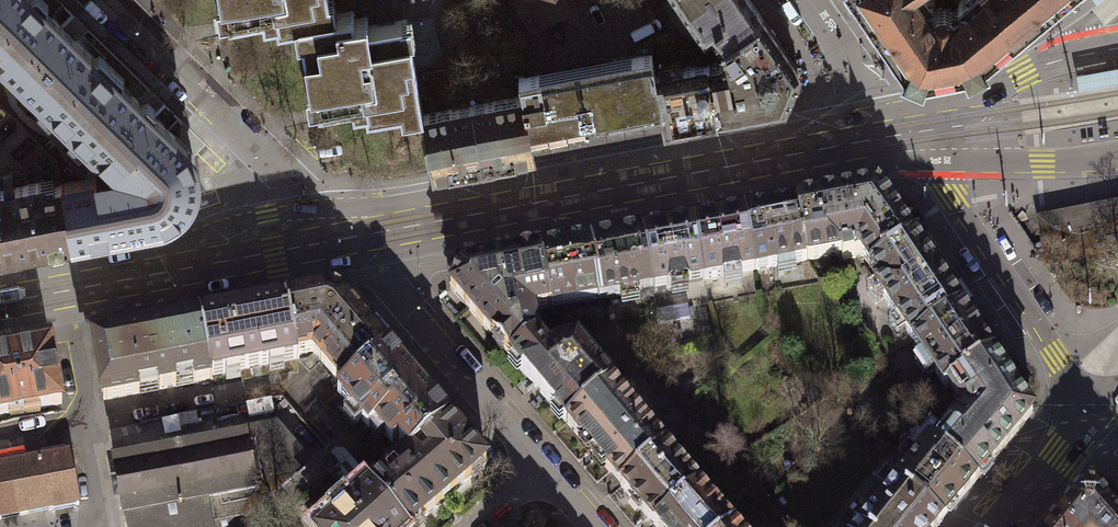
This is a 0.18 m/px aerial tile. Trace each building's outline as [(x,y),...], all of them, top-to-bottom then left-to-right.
[(35,1),(34,0),(0,0),(0,36),(35,1)] [(303,23),(302,20),(327,15),(324,0),(221,0),(221,3),(226,2),(229,21),(262,16),(263,23),(276,20),(277,28),(303,23)] [(534,28),(585,0),(518,0),(534,28)] [(750,0),(679,0),(705,37),(712,32),(721,46),(762,17),(750,0)] [(929,3),(932,0),(856,0),(881,36),(929,3)] [(962,7),(998,51),(1060,0),(961,0),(958,3),(962,7)] [(35,1),(0,36),(0,53),(54,105),(97,61),(35,1)] [(881,36),(905,71),(902,78),(922,86),(925,80),(965,72),(969,78),(988,70),(984,63),(998,51),(962,7),(954,14),(951,11),(948,8),(945,7),(941,8),(938,9),(935,12),(929,3),(881,36)] [(302,20),(303,23),(306,39),(302,39),(311,90),(315,89),(319,108),(352,102),(353,110),(366,108),(367,115),(418,107),(419,115),(421,115),(423,114),(415,72),(406,19),(374,25),(368,26),(367,17),(355,19),(353,11),(327,15),(302,20)] [(717,118),(784,106),(799,71),(762,17),(721,46),(723,49),(725,62),(707,66),(717,118)] [(522,96),(530,134),(565,127),(662,109),(656,73),(652,51),(612,59),(613,66),(555,77),(541,80),(539,72),(519,76),(522,96)] [(159,121),(97,61),(54,105),(104,155),(108,151),(110,151),(111,151),(121,160),(159,121)] [(717,118),(707,66),(707,63),(656,73),(662,109),(666,128),(717,118)] [(530,134),(522,96),(423,114),(421,115),(432,172),(533,153),(530,134)] [(565,127),(530,134),(536,153),(663,129),(662,109),(565,127)] [(120,180),(129,228),(156,223),(170,219),(182,210),(190,199),(195,186),(195,171),(191,158),(183,146),(159,121),(121,160),(127,168),(136,169),(135,176),(129,176),(128,177),(127,178),(124,179),(120,180)] [(129,228),(120,180),(106,183),(102,183),(100,182),(98,181),(97,178),(61,185),(71,239),(129,228)] [(47,244),(52,248),(62,246),(65,240),(71,239),(61,185),(42,188),(41,182),(0,189),(0,253),(47,244)] [(874,185),(872,190),(796,204),(807,261),(841,254),(843,261),(855,259),(861,254),(871,269),(914,239),(885,197),(885,196),(883,194),(885,189),(874,185)] [(1035,217),(1045,267),(1048,266),(1047,262),(1040,228),(1092,218),(1099,252),(1099,256),(1117,252),(1117,201),(1035,217)] [(755,270),(807,261),(796,204),(744,213),(755,270)] [(704,280),(755,270),(744,213),(693,223),(704,280)] [(1047,262),(1099,252),(1092,218),(1040,228),(1047,262)] [(693,223),(642,233),(653,289),(653,290),(704,281),(704,280),(693,223)] [(642,233),(591,242),(602,299),(653,289),(642,233)] [(875,286),(913,341),(961,308),(914,239),(871,269),(880,282),(875,286)] [(550,309),(602,299),(591,242),(540,252),(550,309)] [(532,312),(550,309),(540,252),(456,267),(450,289),(509,357),(537,336),(532,312)] [(299,354),(312,351),(344,387),(388,350),(343,298),(329,292),(286,300),(296,354),(299,354)] [(286,300),(199,316),(210,375),(300,359),(299,354),(296,354),(286,300)] [(946,389),(949,386),(994,356),(961,308),(913,341),(946,389)] [(211,380),(210,375),(199,316),(91,336),(103,400),(211,380)] [(578,342),(557,346),(550,352),(538,339),(538,337),(537,336),(509,357),(566,423),(611,385),(613,383),(578,342)] [(0,353),(0,415),(62,404),(51,344),(0,353)] [(397,441),(407,451),(408,451),(415,451),(450,422),(388,350),(344,387),(338,393),(362,422),(369,431),(377,425),(379,427),(378,428),(392,445),(397,441)] [(977,480),(1033,413),(994,356),(949,386),(965,409),(935,446),(977,480)] [(566,423),(621,486),(665,448),(611,385),(566,423)] [(415,451),(408,451),(408,455),(375,484),(370,488),(403,526),(414,526),(486,465),(450,422),(415,451)] [(241,517),(305,463),(275,429),(114,459),(124,513),(127,526),(239,526),(237,518),(241,517)] [(932,443),(898,483),(943,521),(977,480),(935,446),(932,443)] [(621,486),(655,526),(700,488),(665,448),(621,486)] [(63,508),(79,504),(68,449),(52,452),(0,462),(0,520),(63,508)] [(353,457),(346,464),(355,474),(362,467),(353,457)] [(943,521),(898,483),(861,526),(937,526),(943,521)] [(370,488),(369,487),(343,510),(347,515),(336,524),(332,519),(323,526),(403,526),(370,488)] [(700,488),(655,526),(656,526),(733,526),(700,488)] [(1097,491),(1083,490),(1052,526),(1117,526),(1117,514),(1097,491)]
